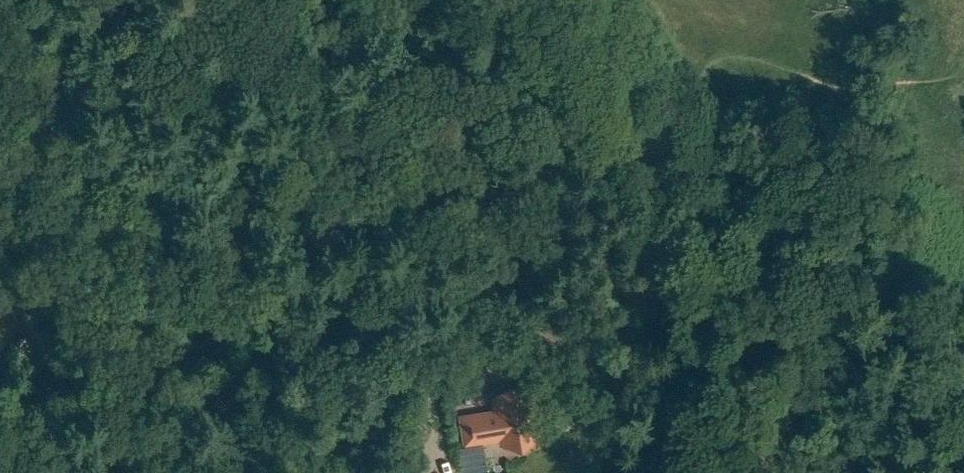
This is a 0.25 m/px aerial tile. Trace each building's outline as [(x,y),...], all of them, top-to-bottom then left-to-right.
[(495,412),(460,417),(465,446),(500,441),(501,449),(539,443),(531,393),(493,399),(495,412)]
